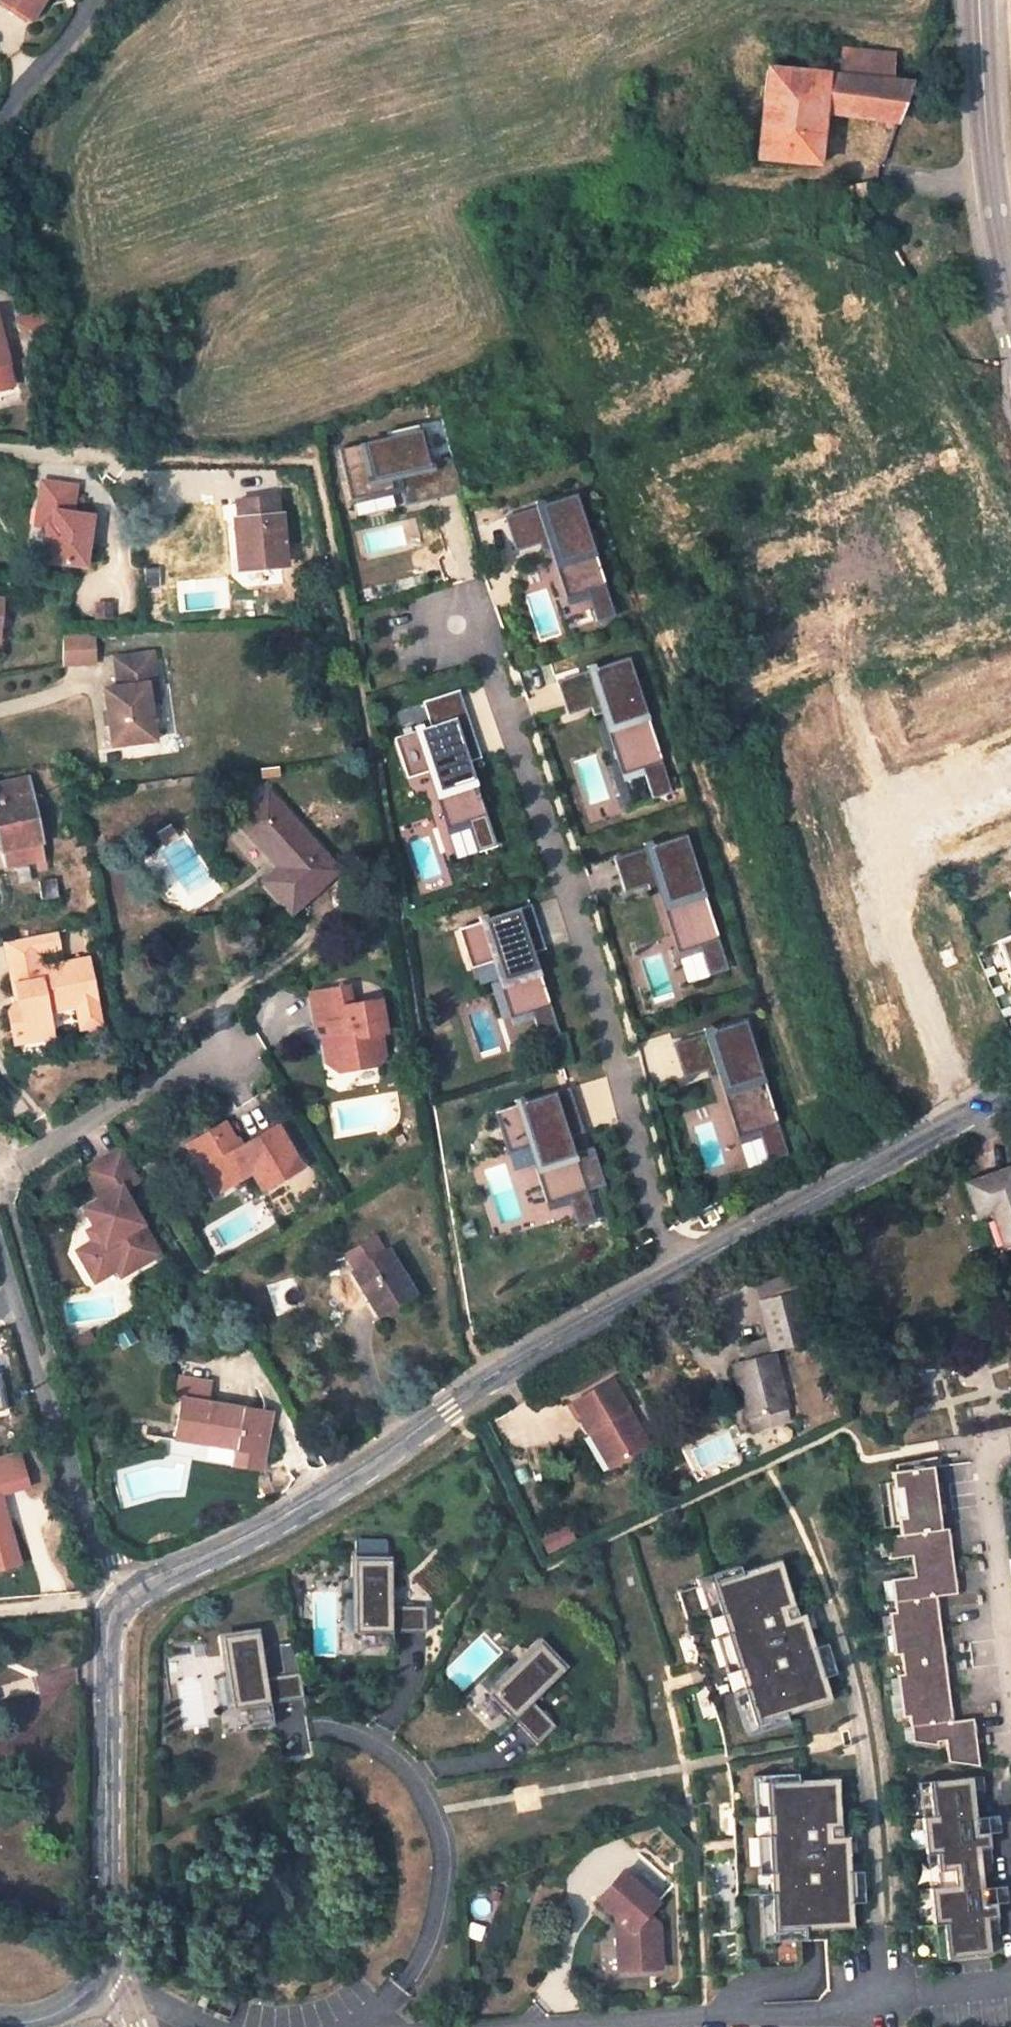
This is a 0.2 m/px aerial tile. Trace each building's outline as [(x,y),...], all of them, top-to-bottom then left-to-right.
[(0,2),(0,4),(34,23),(45,0),(1,0),(0,2)] [(844,51),(842,64),(840,75),(891,80),(895,55),(844,51)] [(818,74),(767,68),(765,86),(745,83),(742,113),(762,115),(757,158),(819,165),(825,111),(898,120),(912,82),(891,80),(840,75),(842,64),(820,63),(818,74)] [(876,184),(876,180),(843,186),(847,205),(858,203),(862,218),(884,213),(879,186),(878,186),(876,184)] [(7,329),(36,344),(36,322),(8,307),(7,329)] [(458,491),(451,458),(425,463),(416,424),(385,431),(386,438),(337,449),(348,498),(390,488),(389,480),(397,478),(399,486),(403,504),(458,491)] [(399,486),(397,478),(389,480),(390,488),(399,486)] [(63,565),(86,567),(90,516),(70,515),(72,487),(36,484),(34,512),(46,512),(44,530),(43,548),(49,548),(47,564),(63,565)] [(607,597),(574,493),(503,516),(514,549),(537,541),(549,537),(552,546),(572,608),(588,603),(607,597)] [(277,497),(238,500),(240,518),(236,519),(240,565),(287,561),(284,514),(279,514),(277,497)] [(34,512),(32,529),(44,530),(46,512),(34,512)] [(552,546),(549,537),(537,541),(539,550),(552,546)] [(613,615),(607,597),(588,603),(594,621),(613,615)] [(617,626),(613,615),(594,621),(598,632),(617,626)] [(94,634),(61,635),(61,665),(95,664),(94,634)] [(152,654),(114,659),(118,688),(104,690),(112,747),(155,742),(149,704),(159,703),(152,654)] [(659,761),(626,658),(555,680),(565,714),(589,706),(601,702),(604,710),(624,772),(640,767),(659,761)] [(473,742),(456,690),(421,702),(429,726),(393,738),(405,776),(430,768),(449,826),(466,820),(483,814),(466,761),(461,746),(473,742)] [(604,710),(601,702),(589,706),(591,714),(604,710)] [(473,742),(461,746),(466,761),(478,757),(473,742)] [(665,780),(659,761),(640,767),(646,786),(665,780)] [(0,785),(0,835),(7,868),(37,861),(39,870),(48,868),(29,779),(0,785)] [(669,791),(665,780),(646,786),(650,797),(669,791)] [(270,792),(237,821),(278,867),(264,881),(291,912),(339,869),(270,792)] [(489,831),(483,814),(466,820),(471,837),(489,831)] [(493,845),(489,831),(471,837),(475,850),(493,845)] [(716,938),(683,834),(612,857),(623,891),(646,883),(658,879),(661,887),(681,949),(698,944),(716,938)] [(56,878),(40,881),(43,899),(59,897),(56,878)] [(661,887),(658,879),(646,883),(649,891),(661,887)] [(530,951),(526,936),(537,932),(528,905),(457,928),(469,966),(495,958),(513,1015),(530,1010),(548,1004),(530,951)] [(54,932),(3,942),(10,979),(14,978),(17,1000),(14,1000),(7,1010),(11,1039),(40,1033),(48,1022),(45,1011),(75,1006),(77,1019),(89,1027),(97,1016),(87,959),(40,968),(37,953),(58,949),(54,932)] [(994,938),(1010,981),(1010,932),(994,938)] [(722,956),(716,938),(698,944),(703,963),(722,956)] [(726,968),(722,956),(703,963),(707,974),(726,968)] [(387,1035),(382,1004),(353,1008),(349,989),(312,996),(318,1029),(328,1027),(332,1047),(325,1048),(329,1067),(344,1064),(354,1073),(379,1068),(386,1059),(382,1036),(387,1035)] [(553,1021),(548,1004),(530,1010),(535,1027),(553,1021)] [(776,1123),(743,1020),(672,1043),(683,1076),(706,1068),(718,1064),(721,1072),(741,1135),(757,1129),(776,1123)] [(557,1035),(553,1021),(535,1027),(540,1040),(557,1035)] [(721,1072),(718,1064),(706,1068),(709,1076),(721,1072)] [(574,1152),(563,1121),(577,1116),(568,1087),(493,1111),(506,1151),(531,1143),(551,1200),(567,1195),(584,1189),(603,1183),(591,1146),(574,1152)] [(582,1130),(577,1116),(563,1121),(568,1135),(582,1130)] [(782,1141),(776,1123),(757,1129),(763,1148),(782,1141)] [(223,1124),(185,1146),(205,1183),(223,1173),(231,1186),(251,1175),(261,1193),(300,1170),(276,1128),(238,1150),(223,1124)] [(786,1153),(782,1141),(763,1148),(767,1159),(786,1153)] [(140,1186),(121,1153),(85,1174),(102,1203),(84,1212),(100,1241),(83,1251),(101,1282),(116,1274),(136,1263),(134,1259),(152,1248),(123,1195),(140,1186)] [(967,1185),(977,1215),(985,1213),(993,1211),(1006,1245),(1010,1243),(1010,1168),(967,1185)] [(223,1173),(205,1183),(213,1196),(231,1186),(223,1173)] [(590,1208),(584,1189),(567,1195),(573,1214),(590,1208)] [(724,1209),(720,1203),(713,1207),(717,1213),(724,1209)] [(594,1219),(590,1208),(573,1214),(577,1225),(594,1219)] [(1006,1245),(993,1211),(985,1213),(1000,1254),(1010,1251),(1010,1243),(1006,1245)] [(136,1263),(116,1274),(121,1282),(160,1260),(152,1248),(134,1259),(136,1263)] [(101,1282),(83,1251),(75,1255),(92,1287),(101,1282)] [(387,1251),(354,1273),(380,1315),(414,1294),(387,1251)] [(811,1340),(798,1292),(761,1302),(770,1338),(773,1350),(811,1340)] [(770,1338),(742,1345),(746,1362),(734,1365),(747,1417),(787,1406),(773,1350),(770,1338)] [(648,1443),(611,1377),(572,1399),(589,1429),(594,1426),(615,1462),(648,1443)] [(266,1412),(183,1397),(175,1439),(161,1437),(158,1453),(183,1457),(186,1441),(258,1453),(266,1412)] [(0,1456),(0,1569),(21,1563),(0,1493),(29,1485),(19,1450),(0,1456)] [(944,1530),(935,1467),(940,1467),(939,1458),(898,1463),(898,1469),(894,1470),(895,1481),(888,1482),(893,1525),(900,1524),(902,1533),(887,1535),(890,1557),(914,1554),(916,1574),(893,1577),(897,1610),(890,1611),(896,1654),(903,1653),(905,1672),(898,1673),(904,1716),(911,1715),(914,1740),(941,1746),(940,1742),(949,1741),(951,1763),(983,1767),(976,1719),(955,1722),(939,1597),(960,1594),(951,1529),(944,1530)] [(738,1558),(690,1573),(694,1585),(678,1590),(706,1678),(715,1708),(721,1729),(726,1754),(763,1748),(754,1718),(830,1694),(803,1606),(796,1609),(779,1553),(740,1565),(738,1558)] [(430,1631),(430,1605),(398,1605),(399,1558),(358,1558),(358,1631),(430,1631)] [(307,1698),(303,1671),(269,1677),(262,1631),(225,1636),(235,1708),(307,1698)] [(539,1703),(573,1671),(545,1642),(492,1693),(542,1744),(561,1726),(539,1703)] [(764,1754),(727,1761),(731,1786),(737,1909),(740,1972),(794,1969),(801,1962),(800,1939),(826,1938),(825,1927),(853,1926),(849,1835),(841,1835),(839,1777),(765,1780),(764,1754)] [(983,1887),(980,1862),(991,1860),(988,1831),(979,1832),(977,1832),(977,1826),(979,1826),(977,1815),(976,1816),(973,1790),(984,1789),(982,1773),(927,1779),(931,1813),(916,1815),(920,1854),(935,1852),(937,1870),(939,1885),(929,1886),(932,1923),(942,1922),(943,1930),(946,1957),(990,1952),(988,1933),(999,1931),(996,1901),(986,1903),(984,1903),(984,1897),(986,1897),(985,1886),(983,1887)] [(628,1870),(601,1897),(631,1926),(620,1938),(621,1969),(648,1967),(648,1952),(664,1952),(663,1923),(652,1913),(662,1902),(628,1870)] [(648,1967),(664,1967),(664,1952),(648,1952),(648,1967)]
